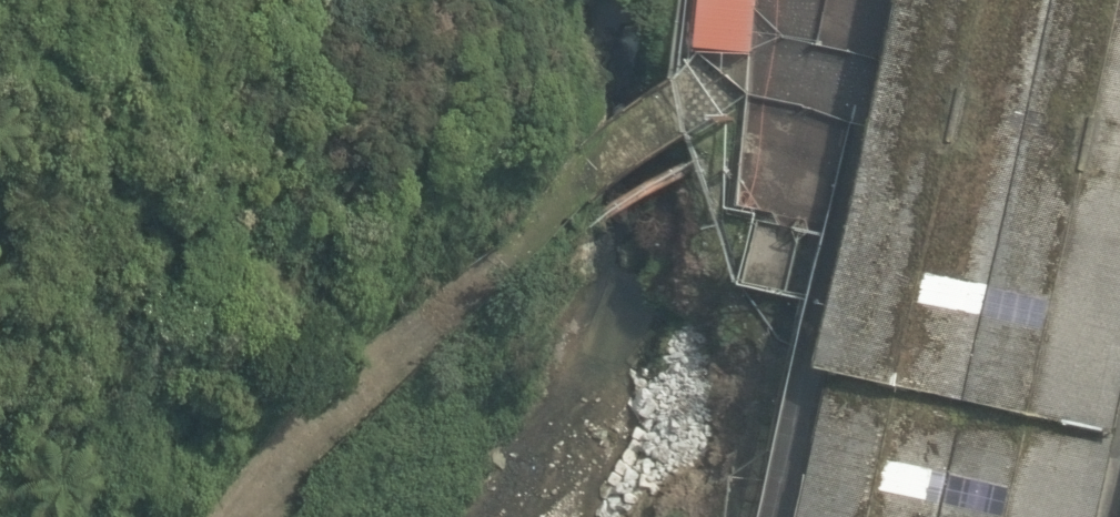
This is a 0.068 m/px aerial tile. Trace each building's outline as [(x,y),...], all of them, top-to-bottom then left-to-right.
[(876,86),(825,318),(814,371),(832,375),(1117,438),(1119,423),(1119,0),(894,0),(876,86)] [(1117,438),(832,375),(800,516),(1100,516),(1117,438)]
